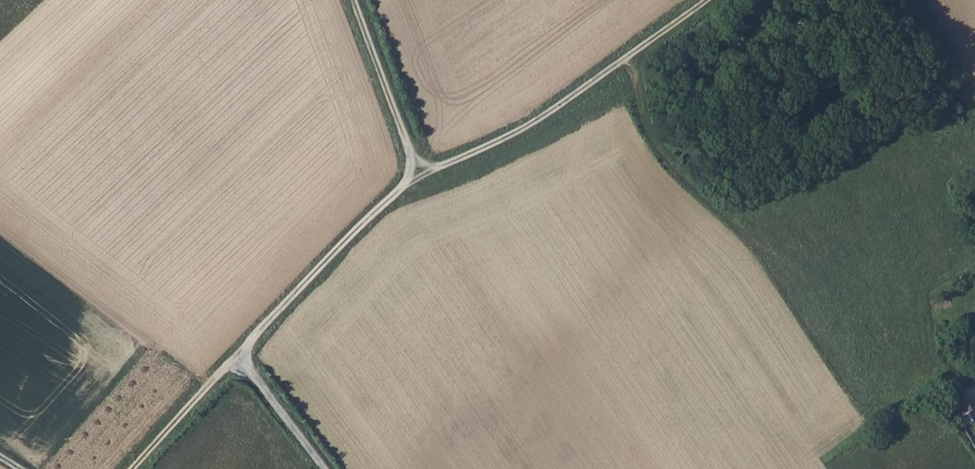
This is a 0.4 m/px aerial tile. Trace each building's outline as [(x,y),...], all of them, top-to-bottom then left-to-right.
[(954,393),(960,422),(972,419),(966,390),(954,393)]
